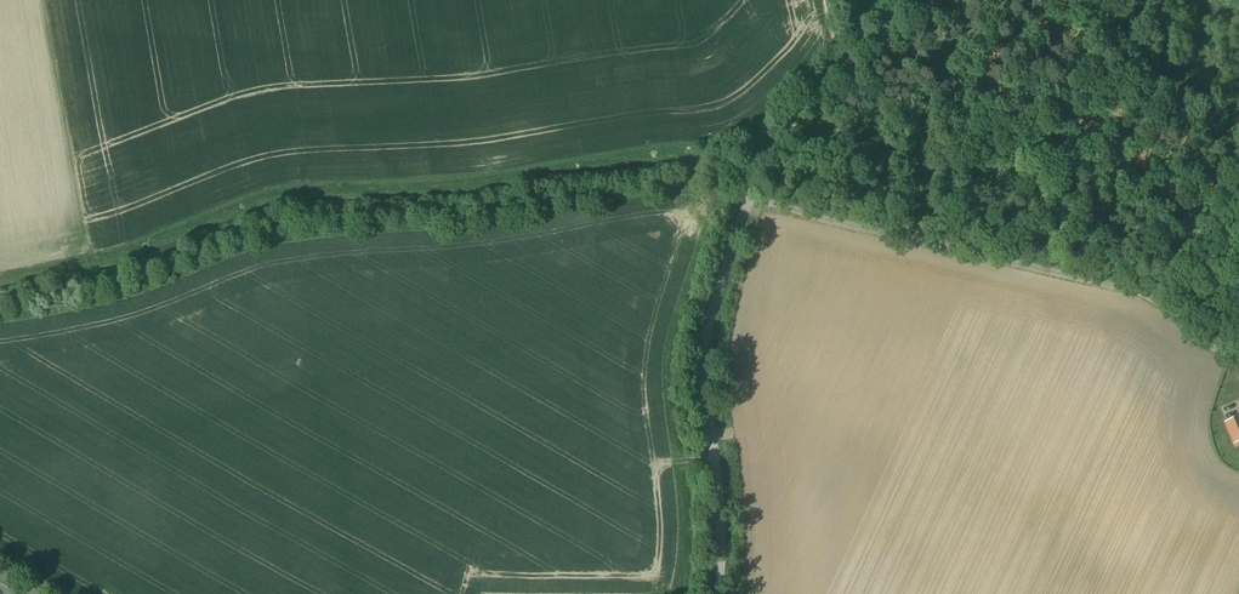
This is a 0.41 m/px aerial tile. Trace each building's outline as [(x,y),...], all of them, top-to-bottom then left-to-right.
[(1224,403),(1238,411),(1238,388),(1234,385),(1224,403)] [(1231,424),(1237,444),(1238,444),(1238,421),(1231,424)]
